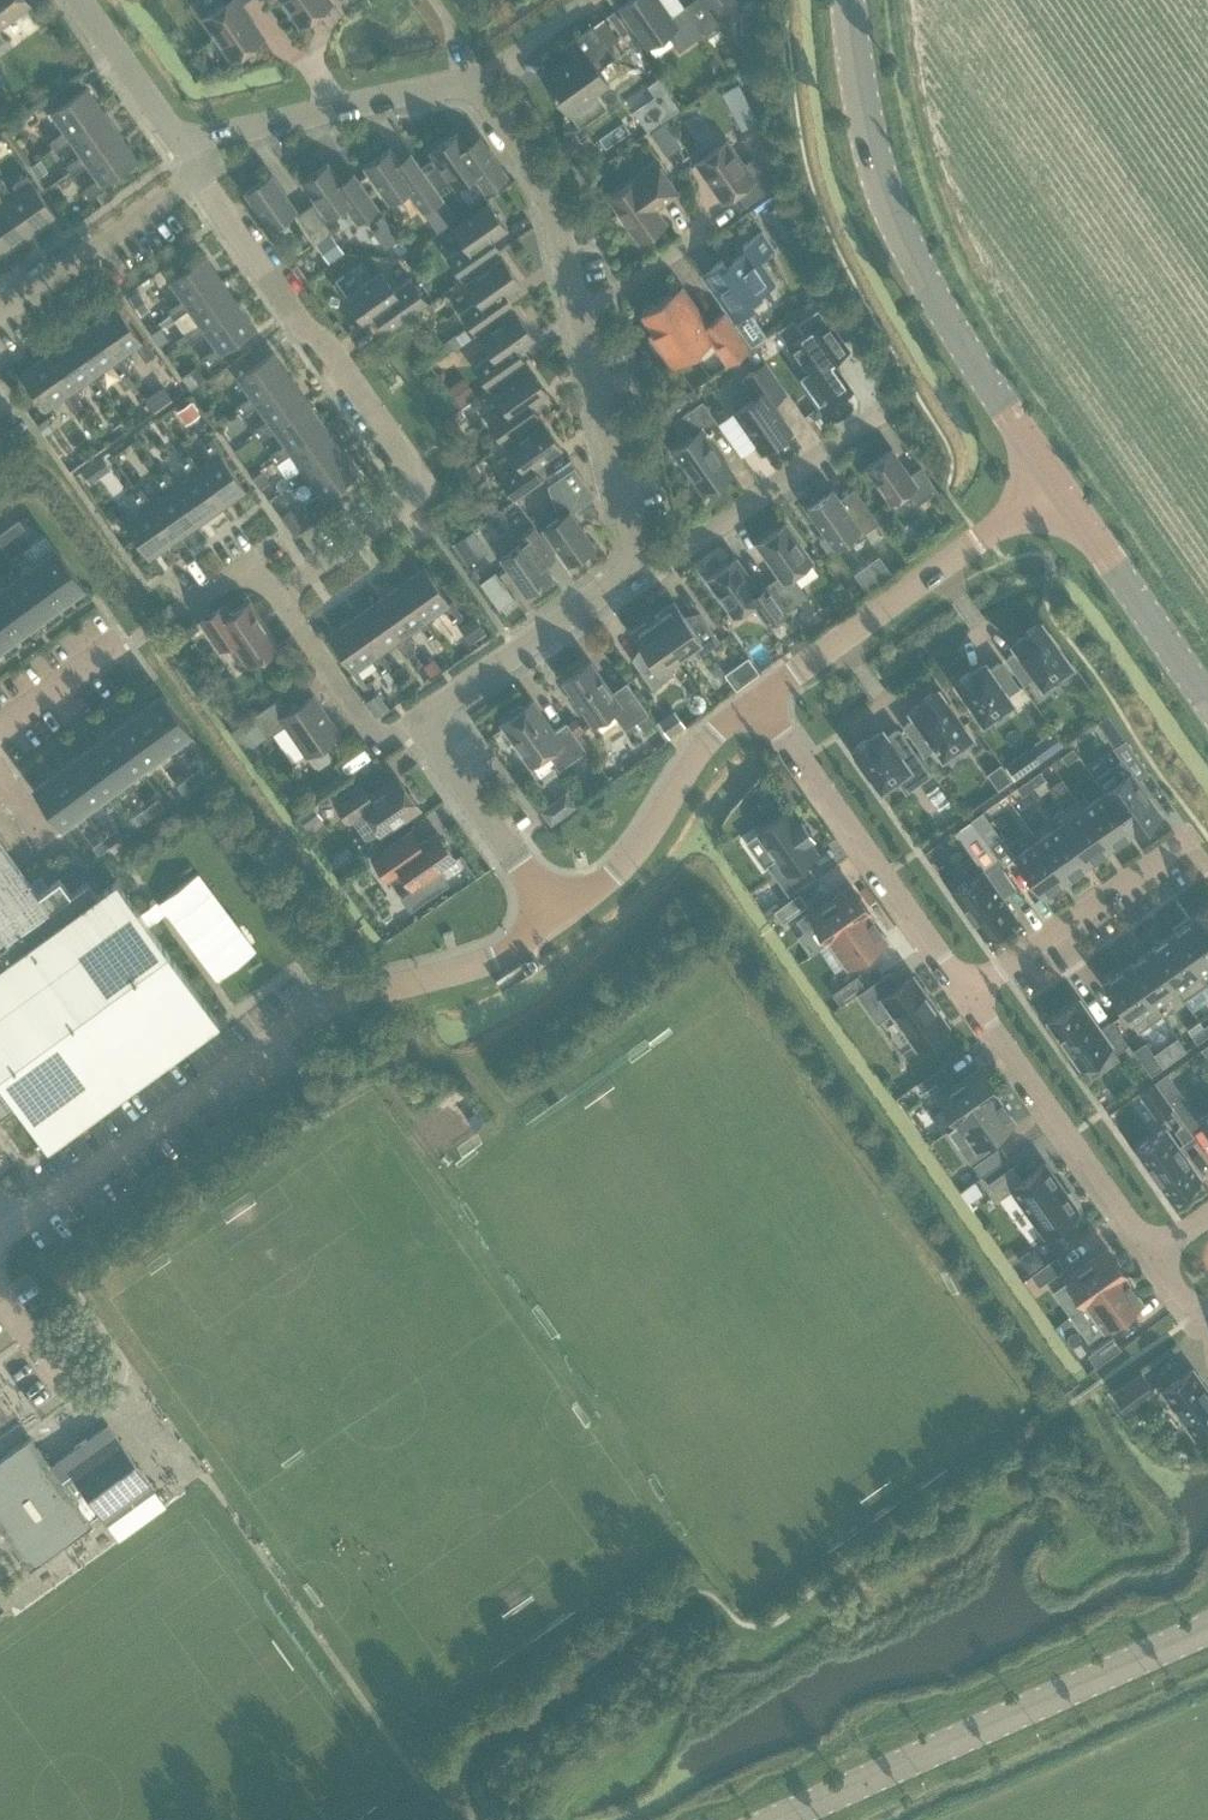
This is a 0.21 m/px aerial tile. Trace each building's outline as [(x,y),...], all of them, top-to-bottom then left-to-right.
[(30,4),(27,0),(0,0),(0,27),(30,4)] [(204,17),(232,58),(263,37),(240,4),(246,0),(225,0),(226,2),(204,17)] [(301,24),(331,2),(330,0),(283,0),(301,24)] [(620,6),(648,45),(649,44),(656,54),(673,42),(679,50),(703,33),(684,5),(671,15),(660,0),(629,0),(620,6)] [(712,0),(691,0),(685,4),(704,32),(718,22),(706,4),(712,0)] [(756,11),(741,11),(741,32),(755,32),(756,11)] [(286,41),(297,33),(285,17),(274,25),(286,41)] [(604,20),(595,26),(610,47),(619,41),(604,20)] [(575,58),(546,78),(568,110),(607,82),(597,68),(616,56),(610,47),(595,26),(594,24),(566,44),(575,58)] [(748,67),(736,74),(741,82),(753,76),(748,67)] [(739,82),(722,91),(727,101),(744,92),(739,82)] [(67,135),(103,110),(87,86),(51,111),(64,131),(50,141),(56,150),(70,140),(67,135)] [(666,90),(635,111),(648,130),(679,110),(666,90)] [(744,92),(727,101),(742,129),(759,120),(744,92)] [(120,134),(103,110),(67,135),(70,140),(81,155),(66,165),(73,174),(87,163),(84,159),(120,134)] [(668,119),(653,130),(662,143),(678,132),(668,119)] [(457,132),(431,151),(456,186),(473,174),(484,191),(508,174),(489,148),(480,134),(465,144),(457,132)] [(103,184),(138,159),(120,134),(84,159),(87,163),(98,178),(83,189),(89,198),(96,193),(105,187),(103,184)] [(723,200),(736,191),(746,204),(773,185),(753,157),(744,164),(727,140),(697,162),(723,200)] [(408,173),(390,147),(364,166),(389,201),(407,188),(423,211),(424,209),(439,230),(457,217),(442,196),(420,164),(408,173)] [(39,158),(32,163),(40,175),(48,170),(39,158)] [(379,206),(360,178),(346,187),(328,162),(302,180),(327,216),(344,204),(356,222),(379,206)] [(666,222),(656,207),(678,192),(660,166),(638,182),(636,178),(609,197),(640,240),(666,222)] [(4,200),(8,196),(34,233),(57,216),(27,173),(12,183),(17,191),(13,193),(0,175),(0,194),(4,200)] [(272,173),(246,192),(270,227),(297,208),(272,173)] [(105,187),(96,193),(103,202),(112,196),(105,187)] [(0,194),(0,235),(10,249),(34,233),(8,196),(4,200),(0,194)] [(465,243),(447,256),(462,278),(490,258),(501,250),(492,237),(507,227),(488,201),(453,226),(465,243)] [(312,203),(297,214),(316,241),(331,230),(312,203)] [(380,224),(373,229),(386,246),(400,236),(383,212),(376,217),(380,224)] [(791,215),(775,224),(780,233),(792,227),(796,225),(791,215)] [(756,306),(751,300),(777,282),(761,258),(775,248),(763,230),(743,244),(747,250),(727,264),(723,258),(701,274),(751,345),(766,334),(749,310),(756,306)] [(331,232),(317,241),(329,259),(343,249),(331,232)] [(10,249),(0,235),(0,256),(10,249)] [(222,278),(205,255),(169,280),(183,299),(168,309),(174,318),(189,308),(186,303),(222,278)] [(476,332),(516,305),(506,292),(520,282),(502,256),(467,281),(478,297),(460,310),(476,332)] [(347,296),(365,322),(374,316),(386,332),(428,301),(411,278),(395,289),(382,271),(347,296)] [(186,303),(189,308),(199,323),(185,333),(191,342),(206,332),(203,327),(239,302),(222,278),(186,303)] [(714,335),(731,360),(749,347),(724,312),(707,324),(682,287),(647,312),(646,317),(657,333),(656,337),(665,350),(663,351),(673,364),(714,335)] [(140,293),(132,298),(140,310),(148,305),(140,293)] [(203,327),(206,332),(216,347),(202,357),(208,366),(224,355),(222,352),(257,328),(239,302),(203,327)] [(141,340),(117,305),(91,323),(116,359),(121,356),(136,345),(146,360),(155,354),(144,338),(141,340)] [(804,334),(789,344),(801,361),(794,366),(823,408),(851,389),(827,355),(844,343),(818,306),(796,322),(804,334)] [(517,368),(528,361),(519,348),(534,337),(516,311),(480,336),(492,352),(474,365),(489,388),(517,368)] [(116,359),(91,323),(67,340),(92,376),(97,373),(112,362),(122,377),(131,371),(121,356),(116,359)] [(160,325),(151,332),(159,344),(169,337),(160,325)] [(464,328),(457,334),(462,342),(470,336),(464,328)] [(457,334),(444,343),(450,351),(462,342),(457,334)] [(92,376),(67,340),(43,357),(68,393),(73,390),(88,379),(98,394),(107,388),(97,373),(92,376)] [(754,347),(743,355),(752,368),(763,360),(754,347)] [(254,400),(290,375),(273,351),(237,377),(251,396),(236,406),(242,415),(257,405),(254,400)] [(68,393),(43,357),(20,373),(45,410),(64,396),(74,411),(83,405),(73,390),(68,393)] [(758,395),(734,412),(762,451),(792,430),(771,401),(785,391),(764,362),(745,376),(758,395)] [(196,365),(182,374),(190,386),(204,377),(196,365)] [(531,423),(541,415),(532,403),(548,392),(529,366),(494,391),(506,408),(488,420),(503,442),(531,423)] [(271,424),(307,399),(290,375),(254,400),(257,405),(267,420),(253,430),(259,439),(274,429),(271,424)] [(459,380),(448,387),(460,404),(471,397),(459,380)] [(165,386),(156,393),(164,404),(173,398),(165,386)] [(287,448),(323,423),(307,399),(271,424),(274,429),(284,444),(270,454),(276,463),(291,453),(287,448)] [(690,475),(702,491),(703,492),(732,472),(707,436),(721,427),(702,400),(675,419),(688,437),(675,446),(693,472),(690,475)] [(191,402),(178,411),(187,423),(200,414),(191,402)] [(45,417),(38,423),(44,432),(52,427),(45,417)] [(151,445),(161,439),(148,419),(139,426),(151,445)] [(500,476),(511,491),(516,498),(543,478),(533,466),(561,446),(543,420),(508,445),(519,462),(500,476)] [(287,448),(291,453),(301,468),(287,478),(290,483),(293,487),(308,477),(304,472),(340,447),(323,423),(287,448)] [(246,489),(221,454),(224,452),(213,437),(204,443),(215,458),(200,468),(195,471),(220,507),(246,489)] [(304,472),(308,477),(318,491),(303,502),(310,511),(325,500),(323,497),(358,472),(340,447),(304,472)] [(908,490),(909,491),(918,503),(938,489),(921,466),(909,474),(892,448),(866,466),(891,502),(908,490)] [(195,471),(200,468),(189,454),(180,460),(191,475),(176,485),(171,488),(196,524),(220,507),(195,471)] [(559,476),(549,483),(561,515),(569,509),(571,512),(580,506),(595,495),(593,491),(575,465),(559,476)] [(89,466),(81,472),(88,482),(97,476),(89,466)] [(171,488),(176,485),(165,471),(156,477),(167,491),(152,502),(147,505),(172,541),(196,524),(171,488)] [(262,471),(254,477),(261,487),(269,481),(262,471)] [(287,478),(277,485),(280,490),(290,483),(287,478)] [(147,505),(152,502),(141,487),(132,494),(143,508),(124,522),(149,558),(172,541),(147,505)] [(863,533),(879,522),(855,487),(839,498),(833,489),(807,508),(835,547),(860,529),(863,533)] [(298,506),(283,517),(295,533),(310,522),(298,506)] [(561,515),(543,527),(568,562),(594,544),(571,512),(569,509),(561,515)] [(19,518),(7,527),(13,535),(25,526),(19,518)] [(779,575),(769,582),(788,609),(807,596),(792,574),(812,560),(786,523),(757,543),(779,575)] [(526,540),(501,557),(526,593),(552,574),(544,562),(556,554),(535,524),(522,534),(526,540)] [(0,532),(0,543),(1,544),(13,535),(7,527),(0,532)] [(473,530),(454,542),(463,555),(482,543),(473,530)] [(34,564),(61,601),(83,585),(56,548),(34,564)] [(882,554),(872,561),(884,577),(893,570),(882,554)] [(734,615),(754,601),(769,622),(788,609),(769,582),(759,589),(736,557),(707,578),(734,615)] [(13,579),(40,616),(61,601),(34,564),(13,579)] [(429,618),(444,607),(454,622),(463,616),(452,600),(449,602),(425,567),(399,585),(425,621),(429,618)] [(480,580),(500,608),(514,598),(495,570),(480,580)] [(19,631),(40,616),(13,579),(0,588),(0,605),(19,631)] [(425,621),(399,585),(375,602),(401,638),(405,635),(420,624),(430,639),(439,632),(429,618),(425,621)] [(661,614),(654,618),(680,655),(692,647),(698,656),(720,640),(701,613),(689,621),(674,601),(659,611),(661,614)] [(401,638),(375,602),(351,619),(377,655),(381,651),(396,641),(406,656),(415,649),(405,635),(401,638)] [(220,648),(232,640),(248,664),(278,644),(266,625),(262,628),(246,604),(229,616),(222,605),(201,620),(220,648)] [(19,631),(0,605),(0,645),(19,631)] [(474,615),(459,626),(470,643),(486,633),(474,615)] [(668,664),(680,655),(654,618),(648,623),(646,621),(631,631),(645,652),(633,660),(653,688),(674,672),(668,664)] [(377,655),(351,619),(328,635),(353,671),(372,658),(382,672),(387,669),(391,666),(381,651),(377,655)] [(1019,648),(1006,657),(1024,682),(1036,673),(1043,683),(1070,664),(1040,621),(1023,632),(1025,635),(1014,642),(1019,648)] [(756,648),(733,665),(746,681),(768,663),(756,648)] [(434,658),(423,665),(430,676),(441,668),(434,658)] [(593,723),(612,709),(625,728),(648,711),(627,681),(612,691),(590,660),(563,679),(574,696),(571,699),(580,712),(584,709),(593,723)] [(974,670),(972,668),(956,679),(984,719),(1010,700),(1007,695),(1019,686),(1002,661),(989,670),(984,663),(974,670)] [(382,672),(382,673),(388,683),(394,679),(387,669),(382,672)] [(937,744),(943,753),(970,735),(937,687),(920,699),(922,701),(912,709),(917,716),(904,724),(924,753),(937,744)] [(378,692),(367,700),(378,715),(389,707),(378,692)] [(140,709),(167,746),(189,730),(162,693),(140,709)] [(281,716),(287,724),(307,754),(315,765),(320,767),(331,759),(331,754),(324,743),(338,733),(312,695),(290,710),(281,716)] [(267,737),(287,724),(281,716),(290,710),(280,696),(252,715),(266,736),(267,737)] [(532,763),(548,752),(559,768),(586,749),(575,733),(567,722),(553,731),(532,701),(525,706),(518,703),(509,709),(510,716),(503,722),(532,763)] [(658,720),(669,737),(686,726),(685,724),(674,708),(658,720)] [(119,725),(146,762),(167,746),(140,709),(119,725)] [(1114,746),(1126,738),(1108,713),(1097,721),(1114,746)] [(252,715),(231,730),(245,750),(266,736),(252,715)] [(575,716),(567,722),(575,733),(583,728),(575,716)] [(98,740),(125,777),(146,762),(119,725),(98,740)] [(870,734),(854,746),(881,785),(908,767),(919,782),(931,773),(916,752),(899,727),(886,736),(882,730),(872,737),(870,734)] [(77,755),(104,792),(125,777),(98,740),(77,755)] [(350,754),(354,763),(380,752),(376,743),(350,754)] [(1032,746),(1007,763),(1016,777),(1042,759),(1032,746)] [(1062,755),(1067,763),(1079,754),(1073,746),(1062,755)] [(57,771),(84,808),(104,792),(77,755),(57,771)] [(1120,779),(1104,791),(1133,832),(1161,813),(1131,771),(1123,759),(1111,768),(1120,779)] [(201,767),(189,775),(194,783),(206,774),(201,767)] [(1034,786),(1046,777),(1040,770),(1029,778),(1034,786)] [(35,787),(62,824),(84,808),(57,771),(35,787)] [(155,795),(170,788),(163,774),(148,781),(155,795)] [(189,775),(176,784),(182,792),(194,783),(189,775)] [(361,782),(335,800),(350,822),(353,820),(368,842),(419,806),(398,777),(370,796),(361,782)] [(1017,786),(1022,794),(1034,786),(1029,778),(1017,786)] [(566,791),(541,810),(551,823),(576,804),(566,791)] [(1075,798),(1104,839),(1110,847),(1132,832),(1133,832),(1104,791),(1103,791),(1104,792),(1084,806),(1077,797),(1075,798)] [(159,797),(147,806),(152,814),(164,805),(159,797)] [(1053,814),(1059,824),(1087,863),(1104,852),(1110,847),(1104,839),(1075,798),(1053,814)] [(313,803),(297,814),(307,828),(323,817),(313,803)] [(147,806),(134,815),(140,823),(152,814),(147,806)] [(759,833),(748,840),(766,865),(769,864),(789,893),(815,875),(805,861),(818,852),(808,838),(813,835),(802,820),(798,823),(788,810),(758,832),(759,833)] [(1000,836),(983,810),(971,819),(989,844),(1000,836)] [(1065,879),(1087,863),(1059,824),(1037,839),(1065,879)] [(117,828),(105,837),(110,844),(122,835),(117,828)] [(455,857),(437,832),(421,843),(412,830),(373,857),(388,878),(401,868),(413,886),(455,857)] [(105,837),(93,845),(98,853),(110,844),(105,837)] [(1065,879),(1037,839),(1015,855),(1043,895),(1065,879)] [(217,1020),(114,879),(95,893),(86,880),(69,892),(59,879),(38,894),(0,843),(0,1077),(47,1142),(217,1020)] [(952,890),(985,936),(1015,914),(1003,896),(1017,886),(998,859),(983,869),(952,890)] [(810,914),(829,941),(870,912),(851,885),(810,914)] [(394,926),(414,910),(398,891),(378,907),(394,926)] [(782,921),(807,904),(799,892),(780,905),(774,910),(782,921)] [(777,901),(763,910),(767,915),(774,910),(780,905),(777,901)] [(1193,917),(1207,938),(1207,906),(1193,917)] [(870,912),(829,941),(829,942),(830,942),(847,965),(887,937),(870,914),(871,913),(870,912)] [(1193,917),(1193,918),(1171,934),(1206,983),(1207,982),(1201,972),(1207,967),(1207,938),(1193,917)] [(1206,983),(1171,934),(1148,950),(1177,989),(1183,999),(1206,983)] [(1148,950),(1126,965),(1161,1015),(1163,1013),(1156,1004),(1177,989),(1148,950)] [(1138,1030),(1161,1015),(1126,965),(1104,981),(1138,1030)] [(858,993),(878,1020),(891,1010),(916,1046),(948,1023),(935,1005),(935,1004),(927,993),(926,993),(913,974),(899,984),(890,970),(858,993)] [(841,1004),(866,986),(857,974),(832,992),(841,1004)] [(1080,998),(1048,1020),(1080,1066),(1082,1064),(1091,1076),(1118,1057),(1115,1052),(1129,1043),(1112,1019),(1100,1028),(1080,998)] [(1197,1042),(1207,1034),(1207,1032),(1203,1026),(1192,1034),(1197,1042)] [(1145,1041),(1134,1049),(1151,1074),(1163,1066),(1145,1041)] [(925,1094),(951,1076),(942,1065),(917,1082),(925,1094)] [(958,1124),(959,1123),(998,1095),(999,1095),(980,1067),(938,1096),(958,1124)] [(1168,1072),(1156,1080),(1174,1105),(1185,1097),(1168,1072)] [(1141,1092),(1157,1116),(1171,1106),(1154,1082),(1141,1092)] [(968,1137),(957,1144),(970,1162),(989,1149),(983,1142),(1015,1119),(998,1095),(959,1123),(968,1137)] [(1199,1116),(1207,1129),(1207,1110),(1199,1116)] [(1185,1123),(1175,1131),(1183,1143),(1194,1136),(1185,1123)] [(1166,1127),(1136,1149),(1170,1198),(1201,1177),(1166,1127)] [(985,1155),(973,1163),(982,1175),(993,1167),(1007,1157),(999,1145),(985,1155)] [(1011,1188),(1043,1234),(1079,1209),(1077,1206),(1078,1201),(1071,1192),(1066,1191),(1046,1162),(1022,1178),(1013,1165),(988,1183),(998,1197),(1011,1188)] [(1068,1280),(1054,1290),(1071,1315),(1085,1305),(1104,1292),(1127,1275),(1108,1248),(1104,1251),(1066,1277),(1068,1280)] [(1030,1250),(1021,1257),(1030,1270),(1044,1261),(1037,1251),(1030,1250)] [(1031,1273),(1039,1285),(1064,1267),(1056,1256),(1031,1273)] [(1085,1305),(1071,1315),(1088,1338),(1104,1328),(1143,1300),(1126,1276),(1127,1276),(1127,1275),(1104,1292),(1085,1305)] [(1088,1354),(1096,1365),(1121,1348),(1113,1336),(1088,1354)] [(1192,1368),(1163,1388),(1196,1436),(1207,1427),(1207,1391),(1192,1368)] [(1126,1409),(1155,1388),(1142,1370),(1113,1390),(1126,1409)] [(64,1472),(67,1476),(72,1472),(84,1490),(74,1497),(31,1437),(0,1459),(0,1528),(30,1569),(93,1524),(90,1519),(100,1511),(108,1522),(154,1488),(115,1434),(95,1448),(88,1438),(56,1461),(64,1472)]
